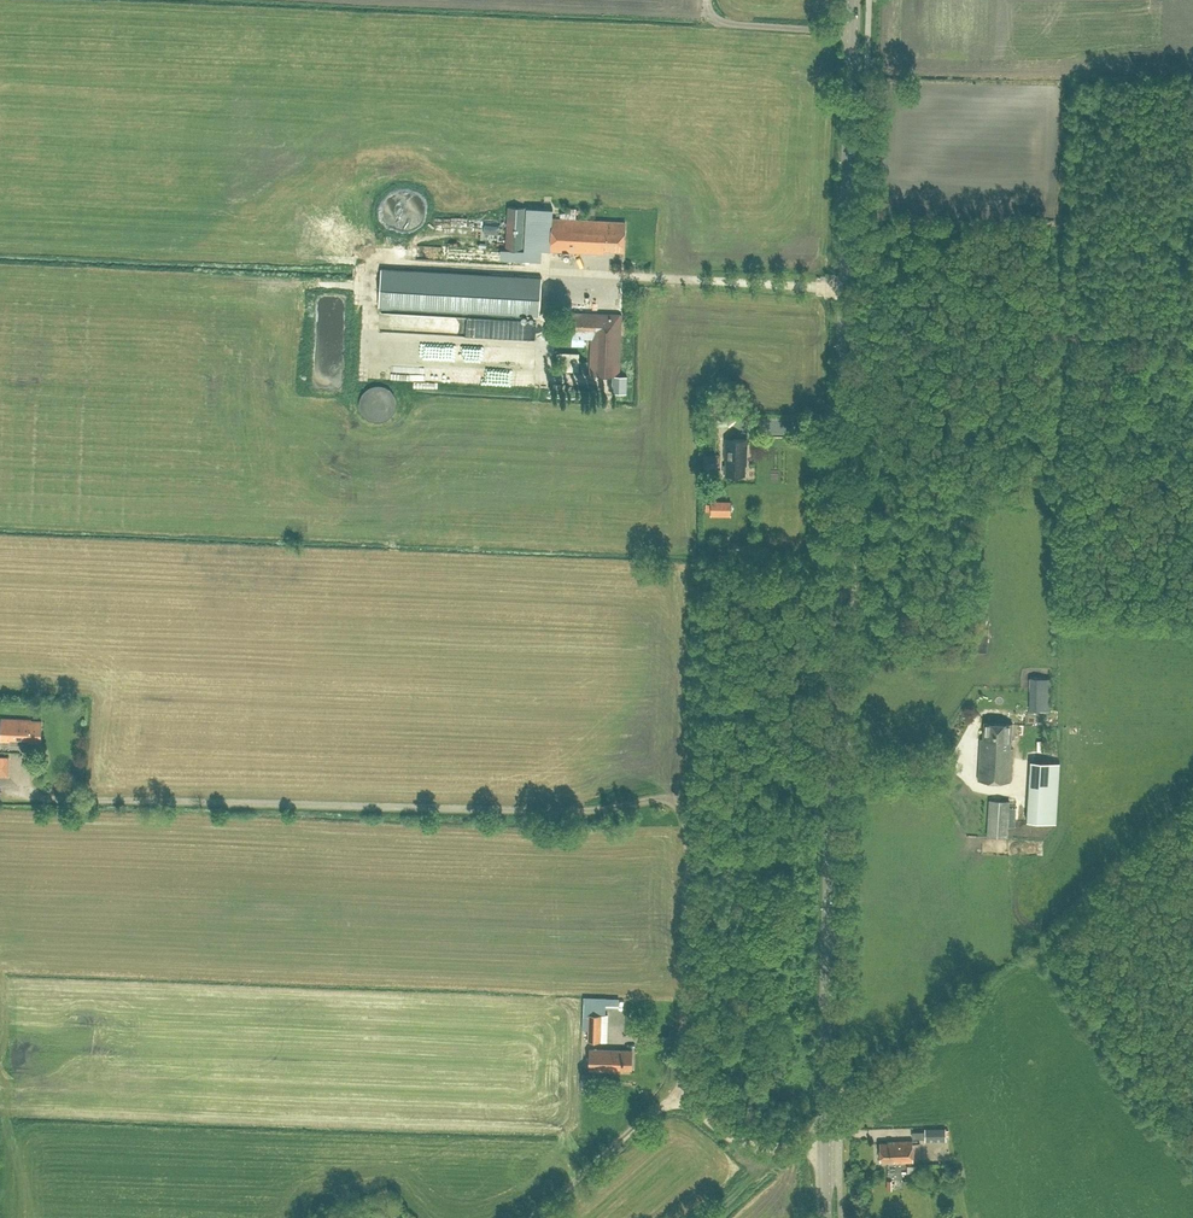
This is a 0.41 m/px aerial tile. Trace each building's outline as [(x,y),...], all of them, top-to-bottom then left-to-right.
[(552,217),(551,249),(598,252),(599,249),(624,250),(625,221),(574,218),(552,217)] [(493,248),(449,249),(449,262),(493,261),(493,248)] [(495,263),(511,263),(511,254),(495,254),(495,263)] [(381,267),(379,304),(539,314),(542,276),(381,267)] [(590,373),(620,374),(622,313),(573,311),(572,336),(591,337),(590,373)] [(573,369),(575,361),(568,359),(565,367),(573,369)] [(579,372),(587,373),(588,360),(580,360),(579,372)] [(716,400),(716,413),(716,418),(728,417),(728,400),(716,400)] [(723,472),(726,472),(726,473),(744,474),(745,458),(746,458),(746,438),(726,438),(725,458),(726,458),(726,463),(723,463),(723,472)] [(714,512),(725,512),(725,513),(731,514),(731,500),(725,500),(710,500),(710,502),(705,502),(705,510),(710,510),(710,513),(714,513),(714,512)] [(1029,676),(1028,708),(1025,708),(1024,717),(1048,718),(1050,677),(1029,676)] [(1,717),(1,740),(10,740),(10,742),(15,743),(21,744),(21,741),(40,741),(41,720),(31,720),(31,718),(1,717)] [(983,738),(980,738),(978,779),(1010,781),(1012,747),(1010,747),(1011,723),(984,721),(983,738)] [(1030,761),(1027,801),(1026,820),(1056,821),(1060,762),(1030,761)] [(1007,836),(1010,800),(988,799),(986,835),(1007,836)] [(600,1040),(601,1013),(588,1013),(587,1040),(600,1040)] [(615,1069),(615,1067),(631,1068),(632,1049),(615,1049),(615,1048),(589,1048),(589,1069),(615,1069)] [(760,1117),(761,1109),(750,1108),(750,1116),(760,1117)] [(946,1127),(925,1128),(925,1140),(946,1140),(946,1127)] [(894,1160),(913,1159),(912,1138),(893,1139),(893,1140),(879,1141),(880,1159),(894,1158),(894,1160)]
